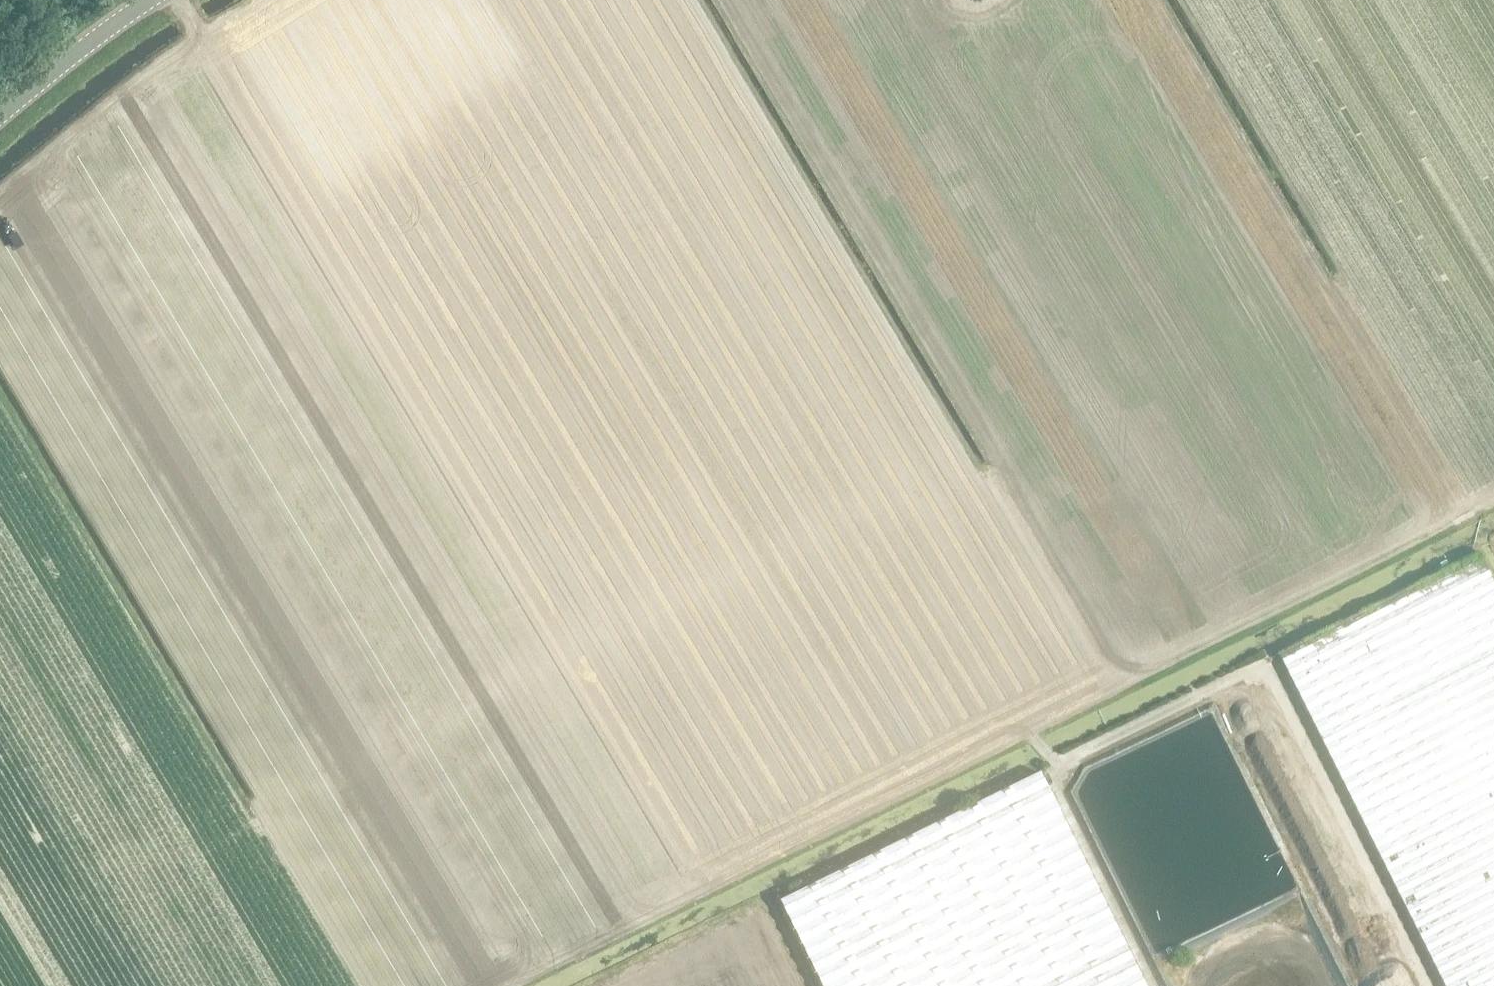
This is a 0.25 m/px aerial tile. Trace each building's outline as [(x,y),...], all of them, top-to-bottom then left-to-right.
[(1481,554),(1280,654),(1446,985),(1493,985),(1493,581),(1481,554)] [(779,902),(821,985),(1146,985),(1041,773),(779,902)]
